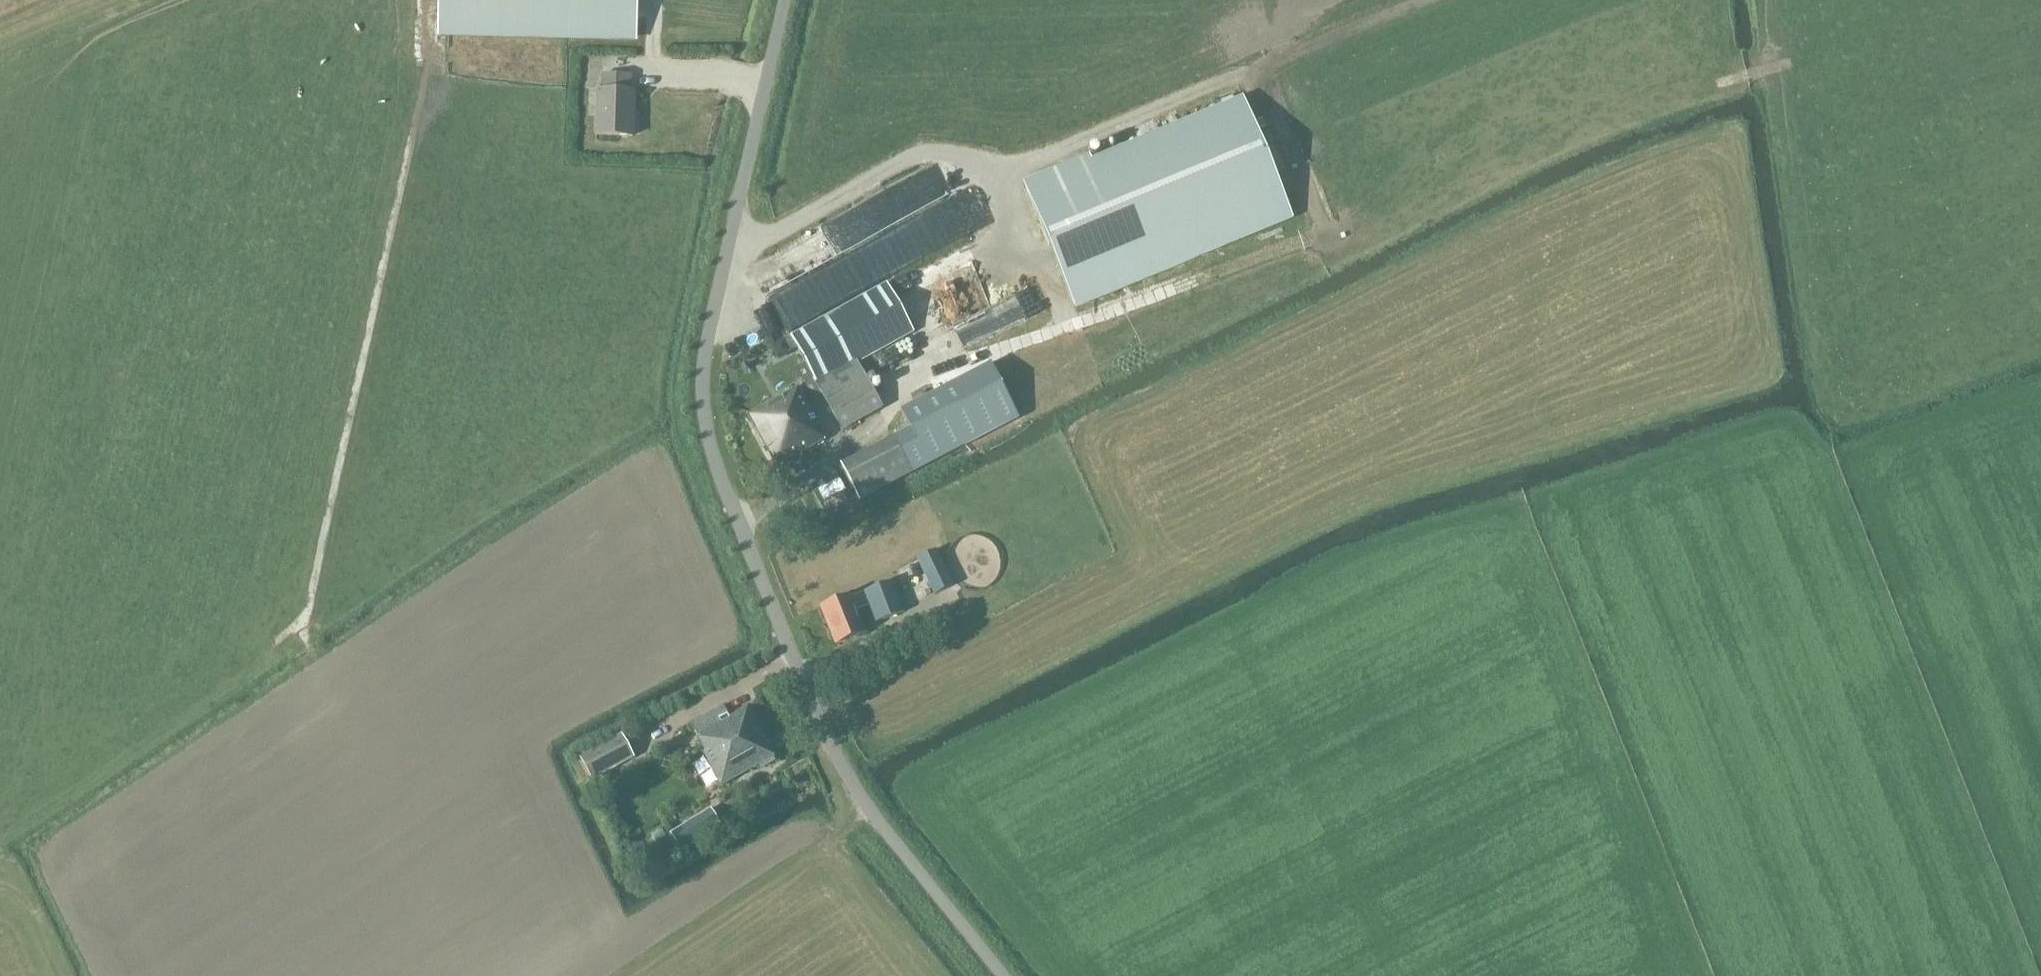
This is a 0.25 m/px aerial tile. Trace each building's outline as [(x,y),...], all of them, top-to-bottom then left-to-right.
[(637,37),(638,0),(439,0),(438,32),(637,37)] [(596,92),(596,104),(595,136),(631,138),(632,92),(630,92),(631,76),(601,75),(600,92),(596,92)] [(584,104),(596,104),(596,92),(584,92),(584,104)] [(1094,164),(1091,159),(1025,186),(1059,269),(1076,309),(1295,218),(1284,193),(1294,189),(1289,179),(1280,183),(1264,145),(1274,141),(1269,131),(1260,135),(1246,101),(1094,164)] [(796,370),(803,383),(747,414),(775,466),(824,439),(817,425),(818,424),(806,401),(820,394),(833,416),(836,416),(843,429),(880,409),(872,395),(874,394),(857,362),(909,333),(884,286),(792,336),(804,362),(799,366),(799,368),(798,369),(796,370)] [(834,463),(854,502),(916,470),(1015,422),(987,362),(897,409),(906,427),(834,463)] [(935,550),(917,559),(935,595),(953,586),(935,550)] [(864,592),(869,604),(875,623),(905,611),(892,580),(864,592)] [(869,604),(864,592),(849,597),(821,608),(835,644),(863,632),(855,610),(869,604)] [(775,760),(747,708),(730,718),(724,707),(691,724),(705,751),(704,754),(720,786),(755,767),(758,770),(775,760)] [(579,757),(592,780),(634,757),(621,734),(579,757)] [(711,808),(671,832),(680,847),(709,830),(718,824),(720,823),(711,808)]
